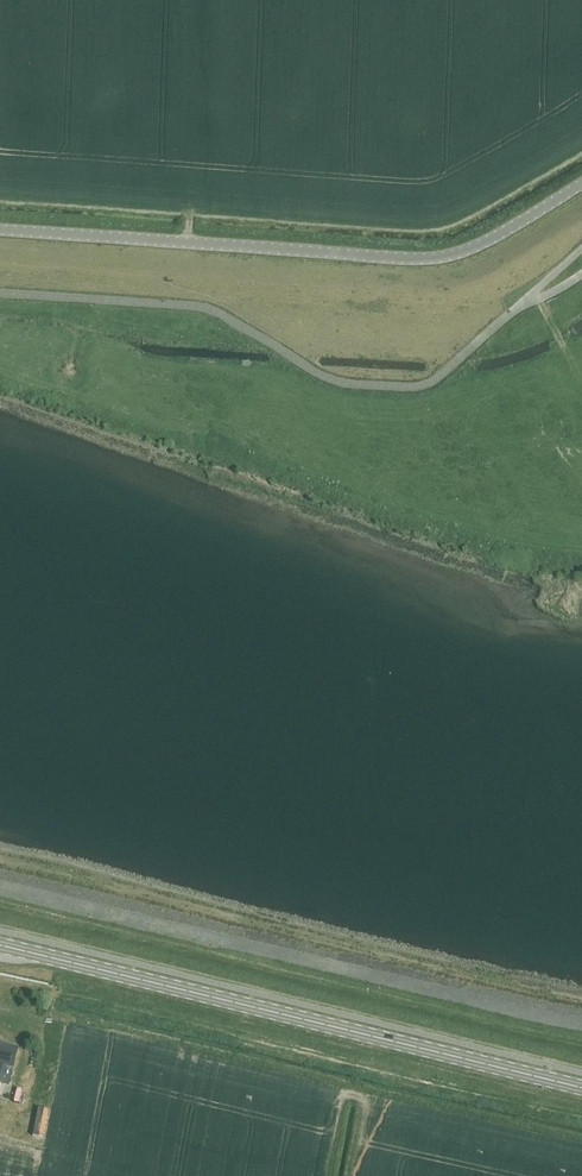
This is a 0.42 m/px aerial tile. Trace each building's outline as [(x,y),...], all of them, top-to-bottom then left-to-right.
[(4,1084),(9,1085),(13,1069),(18,1049),(0,1045),(0,1083),(4,1084)]
